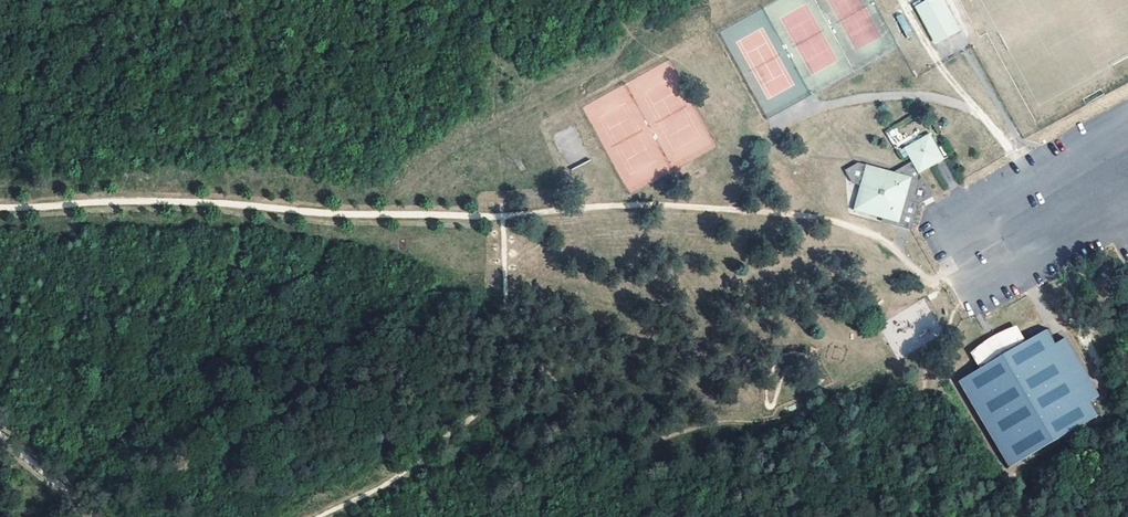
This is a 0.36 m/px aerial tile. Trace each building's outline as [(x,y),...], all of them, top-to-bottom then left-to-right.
[(943,0),(928,0),(914,8),(935,44),(960,30),(943,0)] [(903,13),(896,16),(906,38),(913,35),(903,13)] [(903,148),(912,161),(919,173),(945,157),(930,132),(903,148)] [(910,179),(919,173),(912,161),(890,175),(867,168),(861,189),(856,214),(884,222),(898,226),(910,179)] [(854,187),(861,189),(867,168),(859,165),(843,172),(854,187)] [(898,226),(884,222),(883,229),(919,238),(924,199),(934,197),(919,173),(910,179),(898,226)] [(1098,397),(1056,324),(957,381),(1008,468),(1097,416),(1088,402),(1098,397)]
